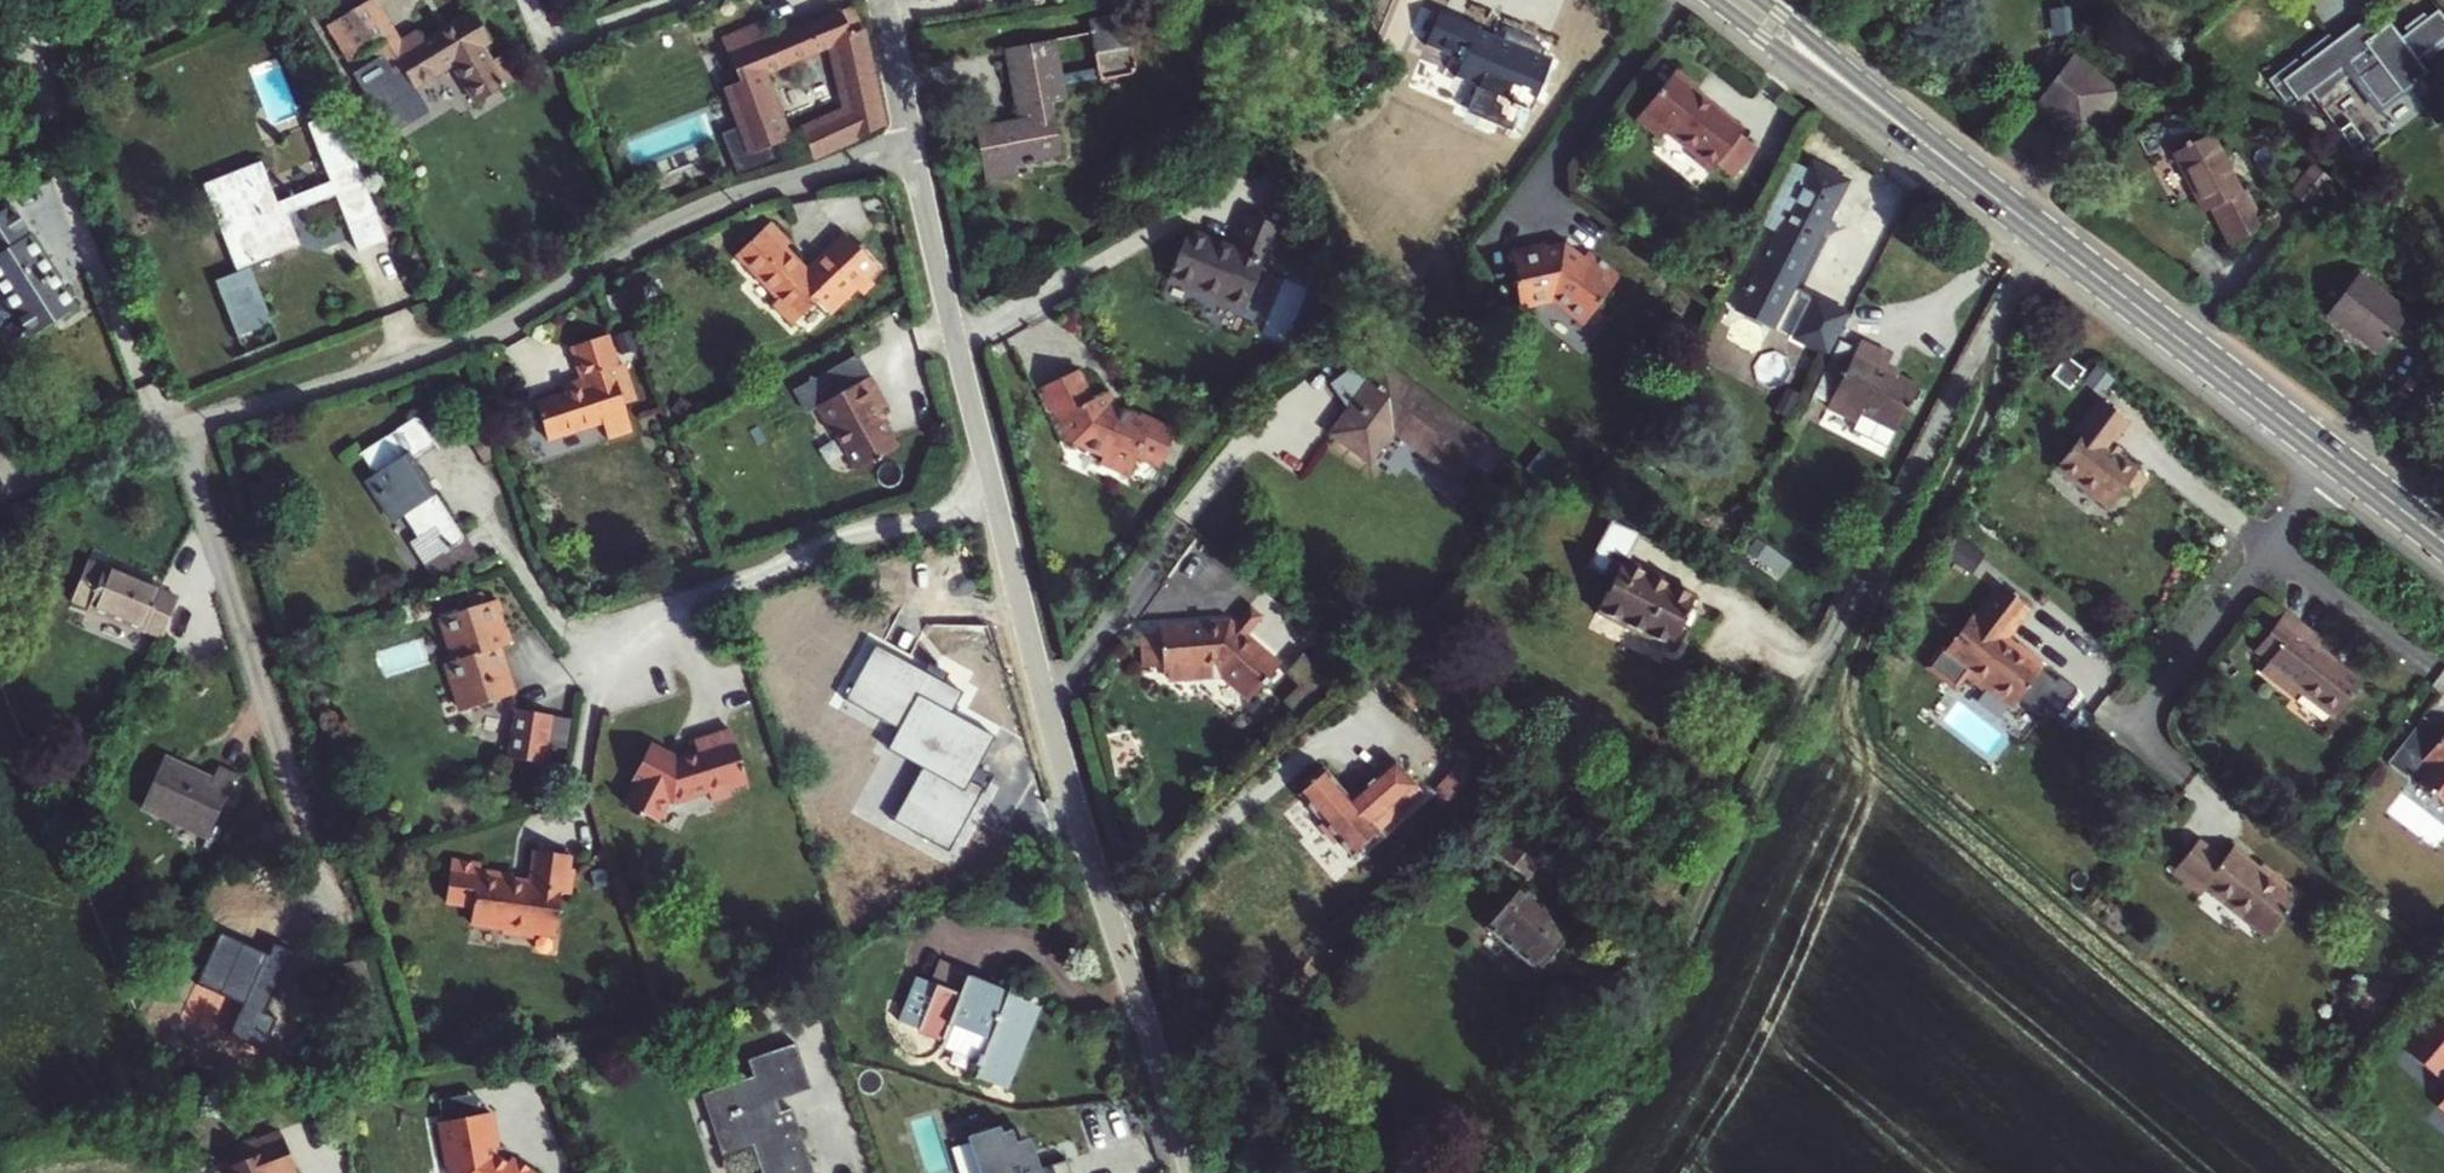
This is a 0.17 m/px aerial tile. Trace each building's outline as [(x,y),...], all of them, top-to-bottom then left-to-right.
[(375,61),(402,45),(399,40),(376,0),(372,0),(364,4),(386,41),(369,51),(375,61)] [(364,4),(327,26),(348,62),(369,51),(386,41),(364,4)] [(754,79),(726,90),(732,106),(738,124),(740,128),(750,156),(784,143),(772,112),(765,93),(759,77),(830,47),(835,66),(839,84),(846,113),(800,134),(811,159),(873,130),(882,126),(871,72),(867,53),(862,27),(852,8),(818,22),(805,27),(770,42),(763,22),(736,33),(754,79)] [(1461,64),(1455,80),(1531,111),(1550,62),(1476,32),(1477,28),(1438,12),(1424,48),(1461,64)] [(475,105),(514,82),(500,57),(489,63),(480,48),(490,43),(473,13),(423,42),(415,30),(399,40),(402,45),(375,61),(366,66),(377,86),(401,72),(411,89),(451,66),(475,105)] [(1136,77),(1123,14),(1087,22),(1096,69),(1062,76),(1055,41),(1003,51),(1017,120),(973,129),(983,175),(1062,159),(1051,104),(1067,102),(1064,87),(1098,80),(1099,84),(1136,77)] [(2270,82),(2286,105),(2294,99),(2298,104),(2311,95),(2319,106),(2341,90),(2339,87),(2356,75),(2362,83),(2382,68),(2403,98),(2430,78),(2420,64),(2426,60),(2430,64),(2443,54),(2443,17),(2442,14),(2431,23),(2427,18),(2407,32),(2410,37),(2404,42),(2393,27),(2377,39),(2366,23),(2336,45),(2332,38),(2303,58),(2308,65),(2304,69),(2299,61),(2270,82)] [(2033,107),(2078,143),(2116,96),(2070,60),(2033,107)] [(1672,74),(1635,123),(1659,143),(1664,135),(1693,158),(1690,162),(1707,176),(1713,168),(1731,182),(1754,151),(1737,137),(1740,133),(1693,96),(1695,92),(1672,74)] [(346,227),(375,216),(335,113),(307,124),(329,182),(275,203),(260,163),(202,186),(235,271),(236,273),(239,281),(217,290),(235,338),(270,325),(248,266),(293,249),(281,218),(287,215),(335,196),(346,227)] [(750,156),(740,128),(719,137),(730,164),(750,156)] [(1844,149),(1813,133),(1800,157),(1831,173),(1844,149)] [(2243,194),(2240,196),(2209,137),(2173,156),(2203,215),(2211,211),(2229,248),(2261,231),(2243,194)] [(1791,165),(1760,225),(1777,234),(1736,311),(1772,328),(1845,184),(1812,167),(1808,175),(1791,165)] [(2315,171),(2312,169),(2290,196),(2309,210),(2330,183),(2315,171)] [(29,338),(54,322),(75,310),(10,206),(0,212),(0,293),(29,338)] [(298,247),(287,215),(281,218),(293,249),(298,247)] [(1187,234),(1168,282),(1244,312),(1264,263),(1267,264),(1281,230),(1246,216),(1233,251),(1187,234)] [(882,272),(853,241),(826,266),(824,264),(811,276),(789,253),(792,250),(794,248),(775,227),(742,257),(761,278),(763,277),(785,301),(780,305),(778,307),(797,328),(822,305),(834,317),(882,272)] [(826,266),(853,241),(848,235),(810,270),(792,250),(789,253),(811,276),(824,264),(826,266)] [(1510,255),(1517,286),(1514,287),(1520,313),(1553,306),(1583,329),(1621,279),(1589,255),(1583,261),(1562,247),(1546,251),(1545,247),(1510,255)] [(742,257),(739,260),(780,305),(785,301),(763,277),(761,278),(742,257)] [(213,282),(217,290),(239,281),(236,273),(213,282)] [(2408,317),(2357,276),(2324,318),(2376,358),(2408,317)] [(1813,299),(1792,339),(1794,340),(1815,300),(1813,299)] [(1794,340),(1825,356),(1846,317),(1815,300),(1794,340)] [(632,330),(614,335),(620,354),(637,349),(632,330)] [(605,339),(569,351),(581,384),(561,391),(563,397),(533,406),(545,442),(596,425),(602,443),(630,434),(621,406),(632,403),(620,366),(614,368),(605,339)] [(1896,434),(1918,389),(1882,370),(1889,357),(1860,342),(1826,407),(1856,423),(1850,434),(1858,438),(1859,436),(1885,449),(1894,433),(1896,434)] [(2064,358),(2050,378),(2069,392),(2085,372),(2064,358)] [(792,400),(805,422),(816,416),(868,385),(870,384),(857,362),(792,400)] [(1484,443),(1383,367),(1332,436),(1368,462),(1391,431),(1457,480),(1484,443)] [(1150,471),(1167,436),(1143,423),(1141,427),(1130,423),(1121,418),(1119,419),(1109,414),(1101,395),(1085,401),(1073,371),(1036,386),(1038,392),(1045,408),(1060,445),(1065,443),(1094,457),(1090,465),(1118,478),(1127,460),(1150,471)] [(883,467),(882,465),(897,456),(885,435),(888,434),(879,418),(885,415),(868,385),(816,416),(831,441),(835,438),(858,478),(874,469),(875,472),(883,467)] [(1038,392),(1034,394),(1041,410),(1045,408),(1038,392)] [(2133,498),(2144,483),(2134,475),(2138,469),(2118,454),(2121,450),(2112,442),(2127,422),(2099,401),(2075,433),(2080,436),(2056,469),(2109,509),(2123,490),(2133,498)] [(1130,423),(1141,427),(1143,423),(1132,418),(1130,423)] [(464,539),(410,459),(435,444),(422,424),(420,422),(417,420),(415,419),(411,419),(359,453),(373,475),(367,479),(395,521),(402,515),(417,538),(410,543),(424,565),(464,539)] [(1549,454),(1519,429),(1506,445),(1537,469),(1549,454)] [(1626,471),(1613,463),(1605,475),(1617,484),(1626,471)] [(1640,535),(1610,520),(1587,566),(1612,580),(1596,612),(1669,649),(1695,598),(1627,563),(1640,535)] [(464,539),(424,565),(436,583),(477,556),(465,537),(464,539)] [(87,561),(71,599),(161,637),(177,598),(160,591),(161,588),(105,565),(103,567),(87,561)] [(2003,642),(2007,637),(2028,610),(1999,587),(1975,619),(1971,616),(1937,661),(1959,678),(1961,675),(1983,692),(1985,688),(2012,708),(2041,672),(2038,671),(2043,665),(2017,644),(2013,650),(2003,642)] [(494,601),(439,618),(453,661),(445,664),(461,710),(513,693),(497,648),(507,645),(494,601)] [(1239,631),(1257,606),(1254,603),(1234,626),(1239,631)] [(1267,614),(1257,606),(1239,631),(1247,638),(1267,614)] [(2260,672),(2294,699),(2298,693),(2334,720),(2360,685),(2318,652),(2323,645),(2283,615),(2276,626),(2256,652),(2268,661),(2260,672)] [(1205,676),(1239,631),(1234,626),(1230,623),(1161,627),(1161,633),(1163,665),(1163,672),(1168,671),(1169,679),(1205,676)] [(1247,638),(1239,631),(1205,676),(1223,675),(1251,699),(1279,668),(1247,638)] [(1163,665),(1161,633),(1141,635),(1142,666),(1163,665)] [(2013,650),(2017,644),(2007,637),(2003,642),(2013,650)] [(843,700),(876,718),(884,704),(902,715),(895,728),(932,749),(962,692),(873,645),(843,700)] [(1959,678),(1937,661),(1934,665),(1957,681),(1959,678)] [(884,704),(876,718),(895,728),(902,715),(884,704)] [(516,710),(509,758),(541,763),(549,716),(516,710)] [(2435,744),(2422,760),(2430,765),(2415,785),(2443,807),(2443,732),(2435,744)] [(632,788),(637,790),(626,812),(638,818),(636,822),(644,827),(646,822),(658,829),(670,806),(676,810),(710,799),(713,807),(732,800),(731,796),(729,791),(747,786),(731,737),(695,749),(698,760),(679,766),(651,751),(632,788)] [(180,767),(162,758),(140,808),(207,837),(235,777),(216,769),(209,783),(179,769),(180,767)] [(1396,764),(1350,803),(1322,771),(1305,784),(1308,787),(1298,797),(1322,824),(1317,829),(1333,847),(1338,843),(1351,857),(1378,835),(1377,834),(1418,799),(1412,792),(1416,789),(1396,764)] [(729,791),(731,796),(749,791),(747,786),(729,791)] [(1485,846),(1494,852),(1515,828),(1496,811),(1469,842),(1480,852),(1485,846)] [(1550,857),(1515,828),(1494,852),(1527,883),(1550,857)] [(2222,862),(2198,842),(2172,873),(2201,897),(2205,891),(2265,939),(2300,897),(2278,879),(2274,884),(2232,849),(2222,862)] [(525,937),(545,942),(546,937),(549,935),(551,927),(549,924),(554,900),(558,901),(563,877),(566,862),(532,856),(526,883),(525,888),(506,884),(507,879),(475,873),(477,866),(447,860),(438,901),(465,907),(461,924),(493,931),(492,936),(524,943),(525,937)] [(570,879),(563,877),(558,901),(566,903),(570,879)] [(526,883),(507,879),(506,884),(525,888),(526,883)] [(1537,972),(1571,932),(1520,888),(1486,928),(1537,972)] [(219,933),(196,983),(263,1013),(290,953),(273,946),(268,958),(236,944),(237,941),(219,933)] [(935,985),(918,1029),(943,1039),(941,1045),(976,1060),(970,1075),(1006,1089),(1032,1025),(1013,1017),(1019,1001),(1020,999),(966,978),(959,994),(935,985)] [(918,1029),(935,985),(928,982),(911,1026),(918,1029)] [(1038,1009),(1019,1001),(1013,1017),(1032,1025),(1038,1009)] [(2434,1016),(2403,1053),(2436,1080),(2443,1070),(2443,1024),(2434,1016)] [(793,1044),(746,1060),(752,1077),(702,1094),(721,1155),(751,1146),(760,1172),(813,1172),(791,1108),(779,1113),(773,1115),(769,1102),(775,1100),(809,1088),(793,1044)] [(436,1104),(440,1125),(477,1118),(473,1097),(436,1104)] [(779,1113),(775,1100),(769,1102),(773,1115),(779,1113)] [(436,1126),(445,1169),(448,1169),(449,1172),(531,1172),(510,1159),(506,1165),(504,1169),(493,1162),(495,1159),(495,1158),(493,1150),(496,1149),(489,1115),(477,1118),(440,1125),(436,1126)] [(1064,1157),(1035,1167),(1025,1136),(1013,1140),(1009,1127),(999,1130),(997,1124),(966,1134),(978,1172),(1069,1172),(1064,1157)] [(269,1152),(284,1147),(283,1142),(268,1147),(269,1152)] [(284,1147),(269,1152),(268,1147),(245,1154),(249,1166),(239,1169),(226,1172),(292,1172),(284,1147)] [(239,1169),(249,1166),(245,1154),(236,1156),(239,1169)] [(504,1169),(506,1165),(495,1158),(495,1159),(493,1162),(504,1169)]
